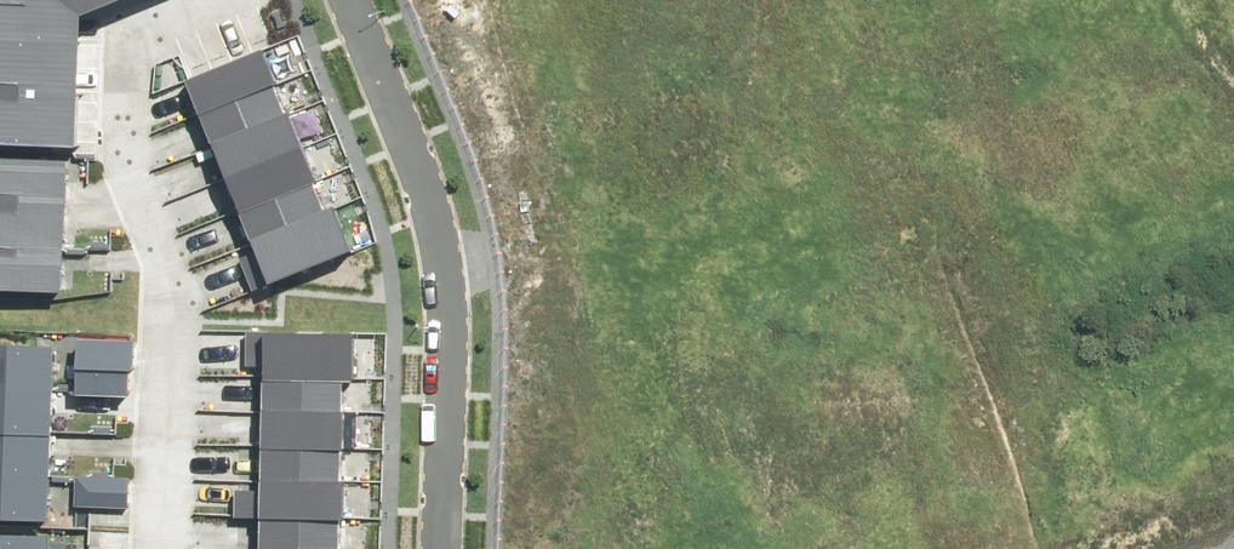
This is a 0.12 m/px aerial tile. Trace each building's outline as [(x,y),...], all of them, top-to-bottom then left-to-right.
[(65,124),(88,126),(89,10),(113,0),(0,0),(0,122),(65,124)] [(263,37),(189,70),(204,103),(278,70),(263,37)] [(278,70),(204,103),(218,135),(293,103),(278,70)] [(293,103),(218,135),(233,168),(307,136),(293,103)] [(63,180),(65,124),(0,122),(0,178),(63,180)] [(307,136),(233,168),(247,201),(322,168),(307,136)] [(322,168),(247,201),(262,234),(336,201),(322,168)] [(62,235),(63,180),(0,178),(0,234),(62,235)] [(336,201),(262,234),(276,267),(351,234),(336,201)] [(61,291),(62,235),(0,234),(0,290),(61,291)] [(272,321),(271,356),(352,358),(353,323),(272,321)] [(131,327),(86,324),(81,378),(127,382),(131,327)] [(55,374),(56,330),(0,328),(0,373),(55,374)] [(271,356),(270,392),(351,394),(352,358),(271,356)] [(54,419),(55,374),(0,373),(0,418),(54,419)] [(270,392),(270,427),(350,429),(351,394),(270,392)] [(52,464),(54,419),(0,418),(0,463),(52,464)] [(270,427),(269,462),(349,465),(350,429),(270,427)] [(122,455),(73,455),(74,492),(123,491),(122,455)] [(269,462),(268,498),(348,500),(349,465),(269,462)] [(51,509),(52,464),(0,463),(0,507),(51,509)] [(268,498),(267,533),(347,535),(348,500),(268,498)] [(51,509),(0,507),(0,548),(50,548),(51,509)] [(266,548),(347,548),(347,535),(267,533),(266,548)]
